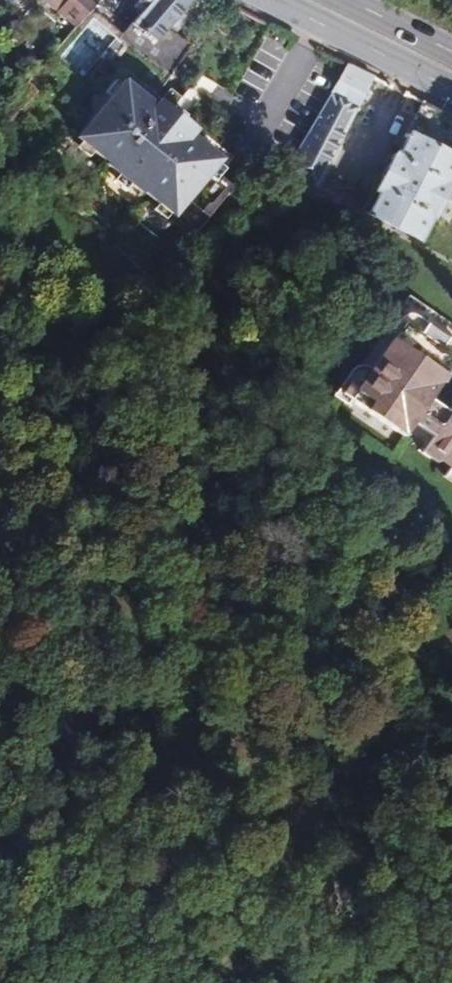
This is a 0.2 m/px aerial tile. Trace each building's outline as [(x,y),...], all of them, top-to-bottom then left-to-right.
[(15,25),(28,12),(17,0),(0,0),(0,9),(15,25)] [(90,31),(110,9),(101,0),(50,0),(90,31)] [(195,0),(162,0),(151,17),(144,27),(192,61),(200,50),(176,33),(195,0)] [(144,12),(151,17),(162,0),(152,0),(144,12)] [(164,103),(192,61),(144,27),(119,64),(164,103)] [(323,194),(376,79),(348,65),(289,186),(289,188),(308,198),(312,188),(323,194)] [(203,135),(170,106),(166,111),(134,83),(87,135),(119,163),(117,165),(151,195),(153,193),(203,238),(216,223),(195,205),(231,167),(200,139),(203,135)] [(451,196),(451,116),(423,102),(407,136),(410,138),(401,156),(397,154),(379,191),(382,193),(371,215),(426,242),(436,221),(439,222),(451,196)] [(422,300),(354,399),(451,466),(451,320),(422,300)]
